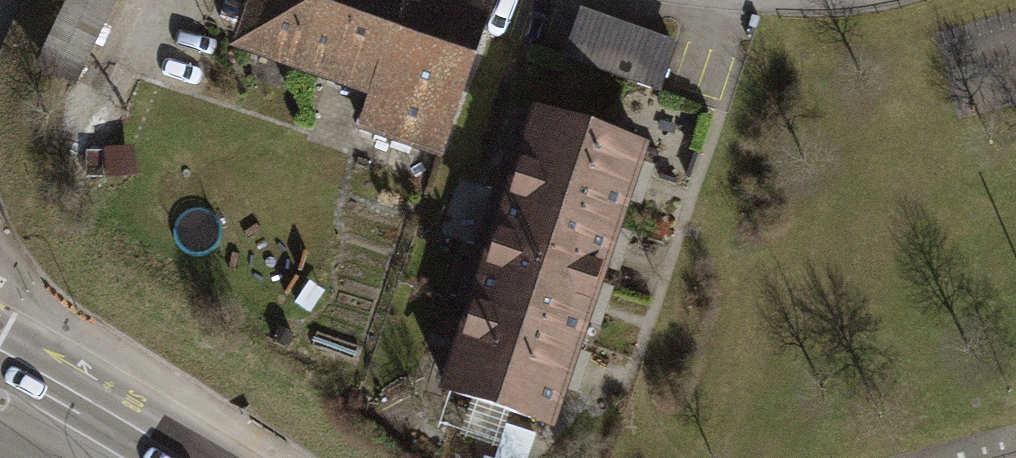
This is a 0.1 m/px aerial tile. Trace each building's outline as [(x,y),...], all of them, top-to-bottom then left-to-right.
[(46,50),(81,68),(115,0),(71,0),(46,50)] [(487,9),(459,0),(248,0),(227,64),(362,109),(347,152),(429,180),(487,9)] [(579,21),(561,74),(657,106),(675,53),(579,21)] [(532,121),(507,194),(623,234),(640,184),(648,161),(532,121)] [(507,194),(482,266),(598,306),(615,255),(623,234),(507,194)] [(482,266),(457,339),(572,379),(594,316),(598,306),(482,266)] [(457,339),(432,411),(547,451),(569,387),(572,379),(457,339)]
